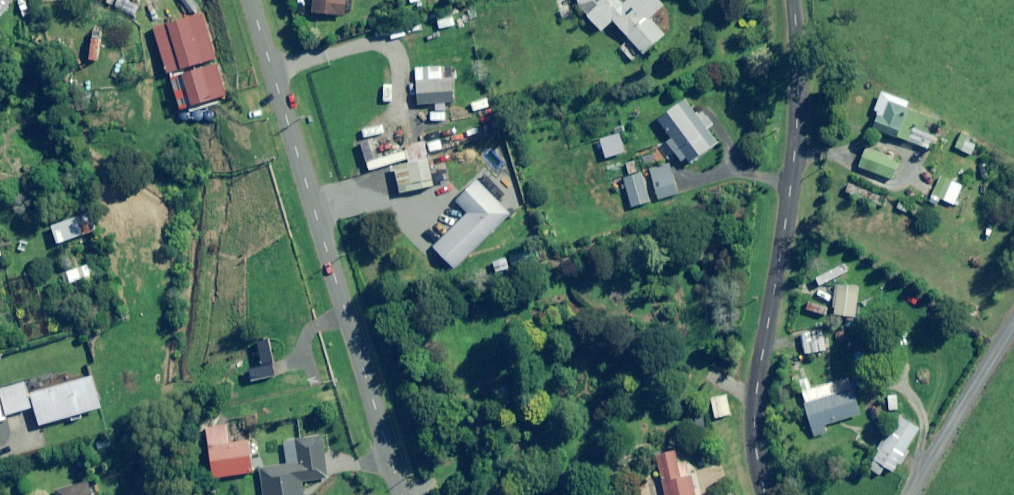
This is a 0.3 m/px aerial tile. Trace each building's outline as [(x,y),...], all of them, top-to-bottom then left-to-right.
[(14,4),(10,0),(0,0),(0,20),(14,4)] [(312,13),(347,16),(348,0),(314,0),(312,13)] [(565,0),(562,0),(556,2),(562,18),(571,15),(565,0)] [(579,6),(601,31),(613,20),(644,55),(665,35),(661,30),(650,18),(663,6),(658,0),(628,0),(623,5),(618,0),(577,0),(579,6)] [(215,59),(201,13),(166,24),(153,28),(167,74),(169,73),(180,110),(193,107),(227,96),(217,64),(215,59)] [(637,58),(627,44),(621,48),(631,62),(637,58)] [(455,79),(417,79),(417,104),(434,104),(434,111),(445,112),(445,102),(455,102),(455,79)] [(674,152),(681,162),(686,158),(690,163),(718,142),(708,129),(713,125),(701,109),(696,113),(685,99),(658,121),(679,148),(674,152)] [(876,110),(870,128),(931,150),(938,133),(941,123),(889,103),(886,114),(876,110)] [(970,136),(962,132),(955,148),(963,152),(970,136)] [(625,153),(619,134),(600,139),(606,158),(625,153)] [(433,186),(424,142),(386,150),(390,168),(395,167),(400,194),(433,186)] [(899,162),(865,149),(859,167),(892,180),(899,162)] [(678,195),(669,164),(650,170),(658,200),(678,195)] [(390,178),(389,171),(371,175),(373,182),(390,178)] [(925,199),(939,205),(941,200),(945,202),(953,180),(935,173),(925,199)] [(630,208),(649,203),(642,174),(623,179),(630,208)] [(510,215),(477,181),(456,202),(468,214),(433,247),(454,269),(510,215)] [(887,199),(849,184),(846,192),(884,207),(887,199)] [(957,191),(952,203),(960,206),(965,195),(957,191)] [(90,233),(84,215),(52,226),(58,244),(90,233)] [(85,284),(83,279),(92,276),(88,265),(61,274),(65,285),(73,282),(75,288),(85,284)] [(836,279),(834,315),(859,317),(861,280),(836,279)] [(812,340),(811,332),(800,334),(804,355),(826,351),(824,338),(812,340)] [(54,379),(56,387),(31,394),(40,426),(102,408),(93,377),(66,384),(64,376),(54,379)] [(860,416),(851,379),(802,392),(813,437),(828,433),(825,425),(860,416)] [(25,383),(0,390),(0,393),(6,415),(31,409),(25,383)] [(885,396),(875,396),(875,407),(885,407),(885,396)] [(302,482),(329,478),(320,415),(293,419),(296,439),(285,440),(289,464),(260,468),(264,494),(304,494),(302,482)] [(919,427),(897,416),(868,470),(881,476),(885,468),(895,473),(919,427)] [(206,427),(209,447),(214,478),(259,470),(256,454),(262,453),(259,439),(230,444),(226,423),(206,427)] [(674,452),(657,456),(663,480),(661,481),(665,494),(695,494),(690,476),(681,478),(674,452)] [(88,483),(55,492),(56,494),(91,494),(88,483)]
